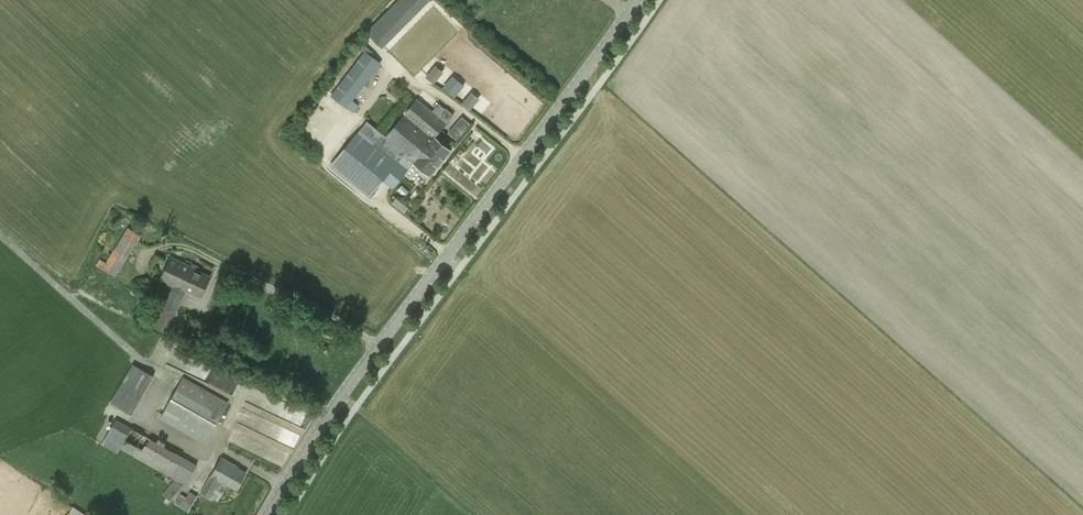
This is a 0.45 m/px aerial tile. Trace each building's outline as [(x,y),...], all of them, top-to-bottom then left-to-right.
[(427,0),(397,0),(371,26),(386,41),(427,0)] [(363,46),(359,52),(362,54),(331,94),(347,107),(381,64),(367,53),(368,50),(363,46)] [(435,83),(444,71),(436,64),(426,76),(435,83)] [(454,74),(444,86),(455,96),(466,84),(454,74)] [(471,109),(481,98),(472,91),(463,103),(471,109)] [(360,129),(330,166),(369,198),(383,181),(392,189),(408,170),(408,169),(414,162),(430,175),(451,149),(435,136),(447,123),(454,114),(446,107),(439,116),(417,97),(386,136),(382,133),(367,120),(360,129)] [(463,132),(470,123),(463,116),(455,125),(463,132)] [(396,196),(392,202),(405,212),(409,206),(396,196)] [(115,277),(138,241),(125,233),(102,268),(115,277)] [(160,279),(173,285),(154,327),(167,334),(187,291),(201,297),(211,276),(170,257),(160,279)] [(133,413),(154,374),(133,362),(111,401),(133,413)] [(232,393),(238,379),(207,365),(201,379),(232,393)] [(160,418),(205,444),(229,402),(183,376),(160,418)] [(120,448),(174,479),(162,493),(170,500),(183,484),(185,486),(197,464),(116,418),(101,444),(117,453),(120,448)] [(202,492),(210,497),(219,481),(236,490),(246,472),(236,467),(237,465),(222,457),(202,492)] [(189,511),(198,495),(190,491),(187,496),(181,493),(175,503),(189,511)]
